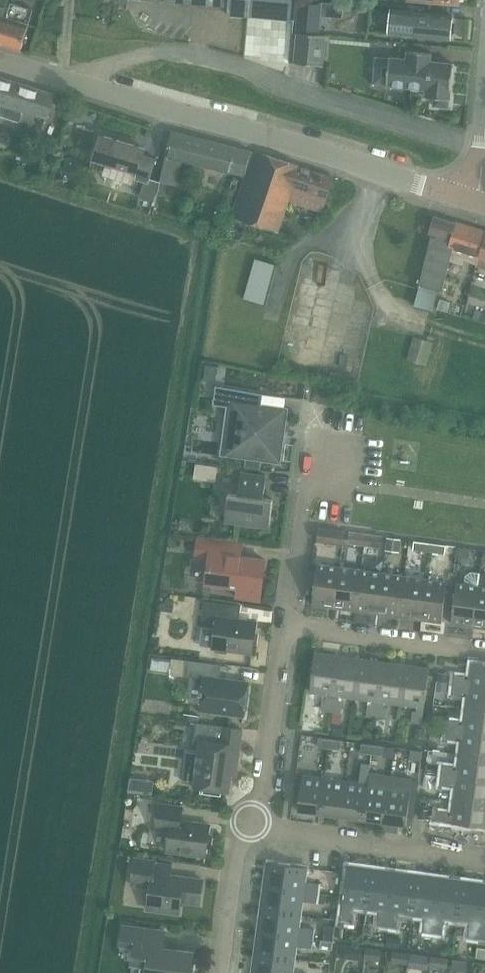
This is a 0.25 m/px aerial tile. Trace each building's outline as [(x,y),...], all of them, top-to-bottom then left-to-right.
[(188,3),(229,6),(228,14),(248,16),(290,19),(292,0),(188,0),(188,3)] [(299,2),(297,31),(317,33),(319,4),(299,2)] [(0,25),(0,45),(20,51),(21,51),(21,50),(25,38),(29,23),(33,10),(7,3),(3,15),(0,25)] [(392,8),(390,31),(449,38),(452,15),(392,8)] [(297,34),(295,64),(323,66),(325,36),(297,34)] [(389,58),(387,86),(426,90),(426,97),(434,98),(433,106),(448,108),(449,100),(453,64),(430,62),(431,54),(407,52),(406,60),(389,58)] [(28,130),(34,113),(45,117),(53,94),(0,77),(0,122),(28,130)] [(33,119),(29,131),(38,134),(42,122),(33,119)] [(165,156),(160,181),(177,185),(183,160),(244,175),(250,151),(171,131),(165,156)] [(101,134),(93,159),(137,172),(136,177),(145,180),(139,198),(141,198),(153,202),(160,182),(160,181),(151,178),(149,178),(150,176),(155,159),(156,157),(143,153),(145,148),(101,134)] [(246,175),(232,216),(257,224),(259,225),(279,232),(289,201),(321,212),(326,197),(333,177),(321,173),(301,166),(268,156),(254,152),(251,162),(246,175)] [(420,284),(417,296),(414,306),(432,311),(438,289),(442,290),(443,287),(444,287),(451,261),(454,247),(450,246),(456,222),(434,216),(428,234),(431,235),(419,284),(420,284)] [(444,287),(456,290),(459,275),(454,274),(457,263),(462,264),(465,256),(478,260),(476,267),(478,261),(484,239),(484,231),(456,222),(450,246),(454,247),(451,261),(444,287)] [(476,267),(484,269),(484,239),(478,261),(476,267)] [(255,258),(243,299),(264,305),(276,264),(255,258)] [(440,299),(438,308),(448,312),(451,302),(440,299)] [(414,336),(408,360),(427,366),(434,342),(414,336)] [(205,364),(203,380),(215,382),(217,366),(218,366),(205,364)] [(259,405),(260,396),(215,388),(213,405),(231,407),(230,416),(225,416),(222,439),(227,440),(225,454),(279,461),(286,409),(259,405)] [(228,493),(224,521),(269,527),(273,499),(263,498),(266,476),(241,472),(238,494),(228,493)] [(319,528),(318,540),(343,544),(344,531),(319,528)] [(347,544),(365,546),(382,548),(383,534),(349,531),(347,544)] [(387,537),(385,550),(399,552),(401,539),(387,537)] [(232,543),(197,538),(195,551),(209,553),(205,584),(237,589),(236,598),(260,602),(266,561),(230,556),(232,543)] [(413,550),(429,552),(430,543),(414,541),(413,550)] [(430,543),(429,552),(445,554),(446,545),(430,543)] [(456,547),(455,556),(468,558),(470,548),(456,547)] [(312,604),(334,607),(340,566),(318,563),(312,604)] [(340,566),(334,607),(356,610),(361,569),(340,566)] [(361,569),(356,610),(377,613),(382,572),(361,569)] [(382,572),(377,613),(398,616),(404,575),(382,572)] [(451,623),(473,626),(479,586),(478,586),(480,573),(479,573),(471,572),(466,576),(465,584),(457,583),(451,623)] [(404,575),(398,616),(420,619),(425,578),(404,575)] [(425,578),(420,619),(441,622),(447,581),(425,578)] [(473,626),(484,628),(484,587),(479,586),(473,626)] [(229,604),(204,601),(201,626),(214,628),(211,647),(252,653),(256,622),(227,618),(229,604)] [(321,709),(331,710),(337,655),(315,652),(310,692),(323,693),(321,709)] [(337,655),(331,710),(341,712),(343,701),(339,701),(339,697),(355,699),(359,658),(337,655)] [(359,658),(355,699),(368,701),(366,716),(375,717),(381,661),(359,658)] [(221,665),(186,660),(184,675),(183,676),(202,678),(198,710),(243,716),(248,682),(219,678),(221,665)] [(381,661),(375,717),(386,719),(388,707),(384,707),(385,703),(400,705),(405,665),(381,661)] [(454,683),(484,687),(484,665),(472,663),(470,679),(465,678),(465,675),(455,674),(454,683)] [(405,665),(400,705),(417,707),(416,711),(412,711),(411,721),(422,723),(429,668),(405,665)] [(438,671),(437,680),(448,682),(449,673),(438,671)] [(465,707),(484,708),(484,687),(454,683),(452,693),(463,694),(463,692),(467,693),(465,707)] [(446,729),(484,734),(484,708),(465,707),(463,724),(459,723),(459,720),(448,719),(448,720),(447,728),(446,729)] [(441,719),(439,727),(447,728),(448,720),(441,719)] [(365,723),(363,736),(372,737),(374,724),(365,723)] [(329,724),(328,732),(343,734),(344,726),(329,724)] [(187,749),(182,782),(193,784),(193,786),(201,788),(222,790),(229,791),(231,775),(233,762),(238,762),(240,746),(242,729),(222,726),(220,743),(199,740),(198,750),(187,749)] [(416,727),(414,739),(423,740),(425,728),(416,727)] [(459,753),(484,757),(484,734),(446,729),(445,739),(457,741),(457,737),(461,738),(459,753)] [(300,752),(300,755),(328,759),(329,748),(330,739),(302,735),(300,752)] [(330,739),(329,748),(340,749),(341,740),(330,739)] [(360,753),(372,754),(373,744),(361,743),(360,753)] [(373,744),(372,754),(383,756),(384,746),(373,744)] [(409,759),(421,760),(422,751),(411,750),(409,759)] [(440,774),(484,780),(484,757),(459,753),(457,769),(453,769),(453,766),(442,764),(440,774)] [(346,780),(342,815),(363,818),(368,783),(369,773),(371,764),(362,763),(360,781),(346,780)] [(368,783),(363,818),(385,821),(391,776),(369,773),(368,783)] [(298,810),(320,813),(325,777),(303,774),(298,810)] [(453,798),(484,802),(484,780),(440,774),(439,784),(451,786),(451,783),(455,783),(453,798)] [(391,776),(385,821),(406,824),(408,811),(414,812),(416,797),(410,796),(412,779),(391,776)] [(325,777),(320,813),(342,815),(346,780),(325,777)] [(435,820),(484,826),(484,802),(453,798),(451,814),(447,814),(447,811),(437,810),(435,820)] [(206,854),(210,826),(179,822),(181,808),(158,805),(155,829),(169,831),(167,849),(206,854)] [(420,808),(419,817),(427,818),(428,809),(420,808)] [(172,863),(134,858),(130,886),(148,889),(146,909),(178,914),(180,901),(199,904),(202,879),(171,875),(172,863)] [(267,863),(264,885),(319,893),(320,883),(310,882),(309,885),(304,885),(306,868),(267,863)] [(348,865),(341,920),(352,921),(353,911),(350,910),(351,906),(365,908),(372,868),(348,865)] [(372,868),(365,908),(382,911),(382,915),(378,914),(377,926),(388,927),(394,871),(372,868)] [(394,871),(388,927),(397,929),(398,917),(395,916),(396,913),(412,915),(417,875),(394,871)] [(417,875),(412,915),(427,917),(427,921),(424,920),(422,932),(423,932),(433,933),(440,878),(417,875)] [(440,878),(433,933),(440,934),(442,935),(444,923),(440,923),(441,918),(457,921),(463,881),(440,878)] [(463,881),(457,921),(472,923),(472,927),(469,926),(467,937),(478,938),(484,884),(463,881)] [(264,885),(261,909),(301,912),(303,898),(307,898),(307,901),(317,903),(319,893),(264,885)] [(261,909),(258,931),(314,939),(315,928),(303,927),(303,930),(299,929),(301,912),(261,909)] [(122,924),(119,946),(133,948),(130,965),(145,967),(144,972),(193,972),(195,963),(192,962),(193,952),(163,948),(165,930),(122,924)] [(325,925),(324,938),(334,939),(335,926),(325,925)] [(258,931),(255,952),(295,958),(297,947),(312,949),(314,939),(258,931)] [(432,939),(432,942),(439,943),(440,934),(433,933),(432,939)] [(388,937),(387,945),(400,947),(401,939),(388,937)] [(322,940),(321,948),(332,949),(333,941),(322,940)] [(357,946),(355,959),(363,960),(365,947),(357,946)] [(381,949),(366,947),(364,959),(379,961),(381,949)] [(409,953),(393,951),(391,962),(408,965),(409,953)] [(252,972),(307,972),(293,971),(295,958),(255,952),(252,972)] [(424,956),(411,954),(410,966),(422,968),(424,956)] [(449,959),(430,956),(429,965),(447,968),(449,959)] [(453,959),(451,970),(465,972),(467,961),(453,959)]
